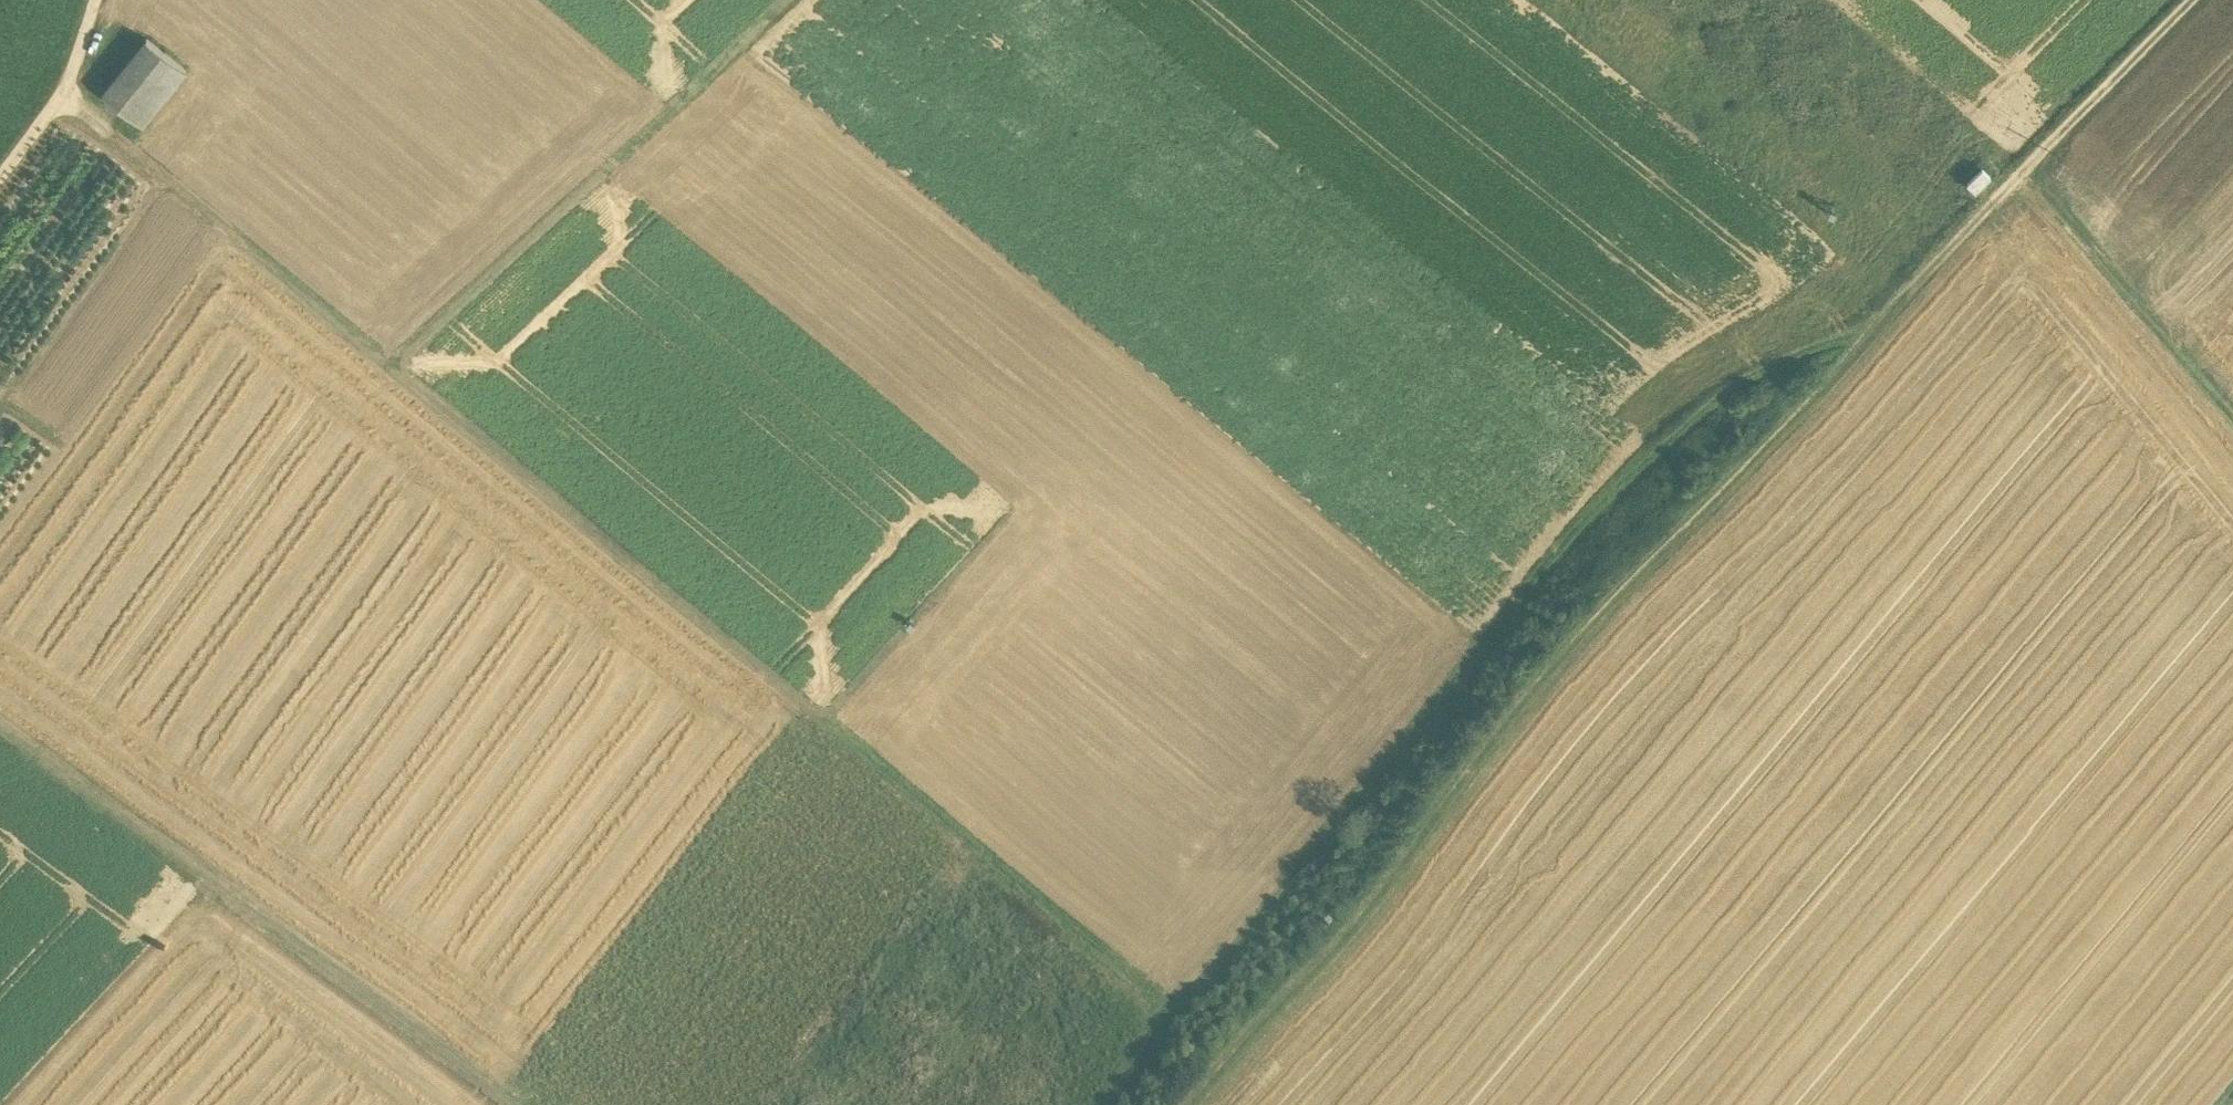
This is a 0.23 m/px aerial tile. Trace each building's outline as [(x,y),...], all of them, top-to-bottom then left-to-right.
[(148,40),(105,93),(148,124),(189,71),(148,40)]
